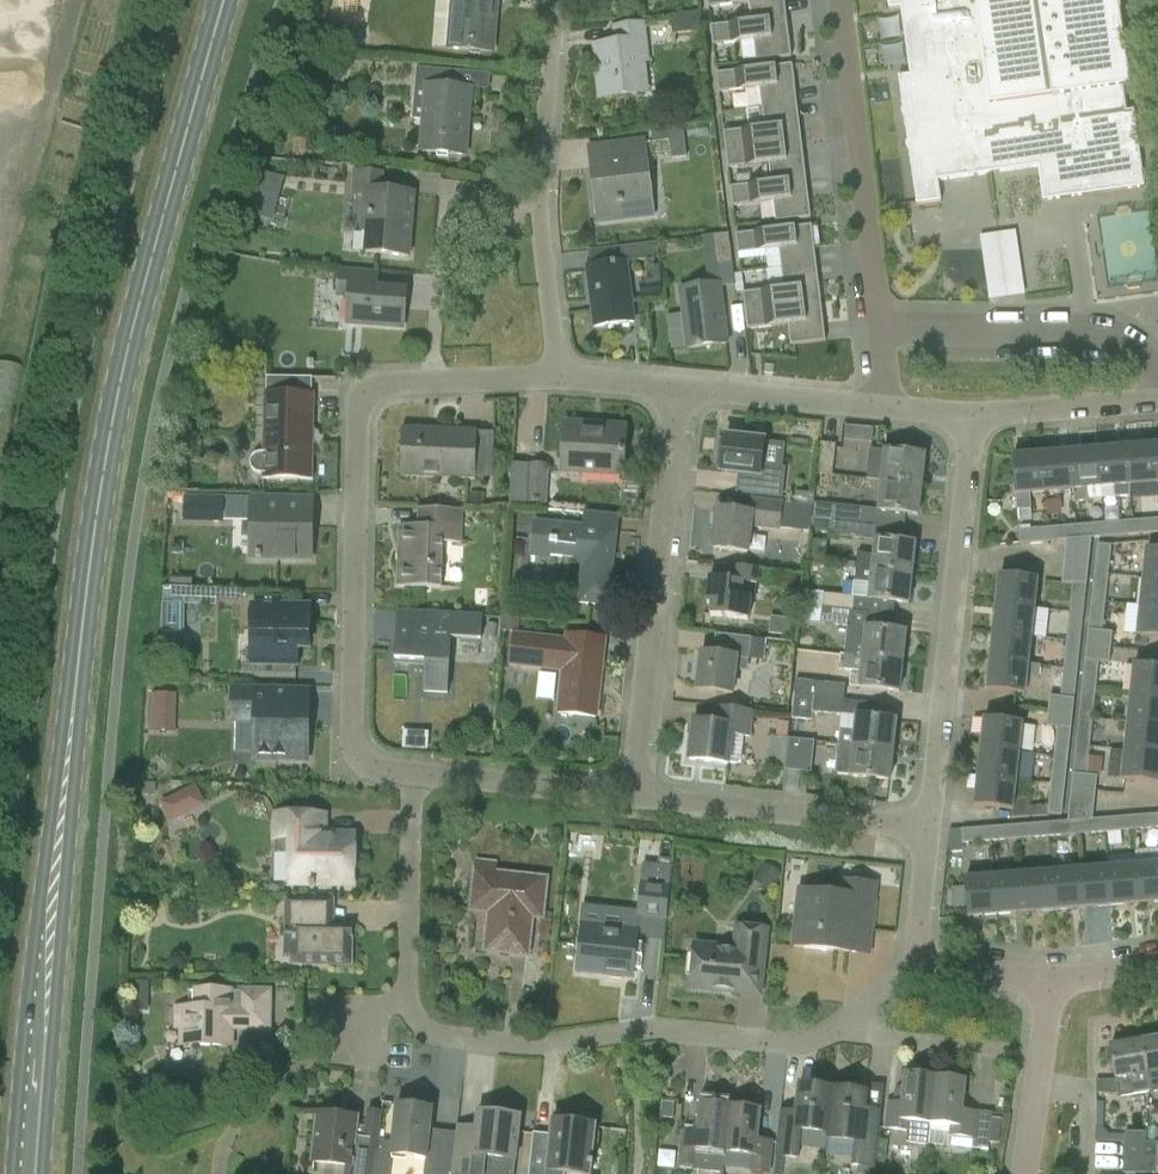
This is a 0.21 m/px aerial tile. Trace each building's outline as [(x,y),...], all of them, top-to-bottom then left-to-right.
[(446,47),(492,51),(496,0),(450,0),(446,47)] [(709,7),(749,3),(751,16),(786,12),(784,0),(708,0),(709,7)] [(887,9),(898,8),(908,74),(896,76),(914,205),(941,201),(938,181),(1038,167),(1043,201),(1144,187),(1133,110),(1126,111),(1123,88),(1130,87),(1118,0),(885,0),(887,9)] [(702,31),(700,12),(670,15),(673,34),(702,31)] [(786,12),(751,16),(751,22),(711,26),(713,45),(754,41),(756,61),(791,57),(786,12)] [(612,26),(614,43),(596,45),(598,67),(596,68),(599,98),(649,92),(646,63),(650,63),(645,22),(612,26)] [(761,102),(796,98),(792,64),(716,73),(719,93),(759,88),(761,102)] [(413,119),(423,120),(421,151),(463,155),(469,88),(458,87),(460,70),(417,67),(413,119)] [(796,98),(761,102),(764,128),(724,132),(725,146),(801,137),(796,98)] [(687,157),(683,125),(651,130),(653,142),(669,140),(671,159),(687,157)] [(770,179),(805,175),(801,137),(725,146),(728,169),(768,164),(770,179)] [(603,148),(606,164),(589,167),(596,221),(654,213),(645,142),(603,148)] [(351,196),(364,197),(361,232),(366,232),(365,252),(408,255),(414,192),(382,189),(384,173),(353,170),(351,196)] [(805,175),(770,179),(771,183),(730,188),(733,208),(773,203),(775,223),(811,219),(805,175)] [(781,266),(816,262),(811,226),(736,235),(738,254),(779,249),(781,266)] [(988,297),(1025,294),(1021,230),(984,232),(988,297)] [(713,235),(717,267),(732,265),(728,233),(713,235)] [(619,247),(621,263),(586,267),(593,327),(632,323),(625,261),(659,257),(657,243),(619,247)] [(816,262),(781,266),(783,289),(743,294),(745,309),(820,300),(816,262)] [(336,297),(347,298),(345,323),(402,328),(405,289),(377,287),(379,271),(339,268),(336,297)] [(679,289),(687,349),(726,344),(719,284),(679,289)] [(820,300),(745,309),(747,330),(788,325),(790,346),(825,341),(820,300)] [(8,410),(19,366),(0,361),(0,408),(8,410)] [(267,377),(266,393),(264,393),(262,454),(260,453),(255,455),(252,458),(250,463),(251,467),(251,470),(253,473),(257,474),(260,475),(262,475),(262,479),(312,480),(314,394),(311,394),(312,378),(267,377)] [(595,430),(595,425),(564,423),(562,470),(622,474),(625,427),(623,427),(623,432),(595,430)] [(848,424),(846,438),(875,441),(876,426),(848,424)] [(495,433),(477,432),(477,430),(403,427),(401,477),(475,480),(475,477),(493,478),(495,433)] [(785,469),(761,466),(763,441),(726,436),(722,472),(760,476),(758,494),(782,497),(785,469)] [(835,444),(820,443),(817,474),(832,475),(835,444)] [(1129,485),(1157,482),(1155,445),(1126,447),(1129,485)] [(1130,497),(1129,485),(1126,447),(1098,449),(1101,487),(1113,486),(1114,498),(1130,497)] [(866,480),(881,482),(921,486),(924,455),(870,449),(866,480)] [(1073,490),(1101,487),(1098,449),(1070,452),(1073,490)] [(1045,492),(1073,490),(1070,452),(1041,454),(1045,492)] [(1031,510),(1029,493),(1045,492),(1041,454),(1012,457),(1017,511),(1031,510)] [(527,506),(547,507),(549,466),(512,464),(510,507),(527,508),(527,506)] [(918,515),(921,486),(881,482),(878,510),(918,515)] [(185,496),(184,521),(224,522),(224,519),(224,497),(185,496)] [(295,516),(295,498),(251,498),(250,558),(311,560),(312,517),(295,516)] [(751,498),(749,514),(718,510),(713,548),(747,552),(749,528),(780,532),(780,529),(809,532),(809,531),(811,531),(812,518),(814,504),(793,502),(751,498)] [(814,504),(812,518),(860,523),(862,509),(814,503),(814,504)] [(442,542),(461,542),(462,510),(418,509),(417,527),(399,527),(397,586),(440,588),(442,542)] [(531,554),(583,560),(578,603),(608,606),(618,517),(584,513),(582,528),(534,522),(531,554)] [(875,538),(873,555),(858,553),(856,567),(911,573),(914,543),(891,540),(892,526),(860,523),(812,518),(811,531),(831,533),(831,534),(875,538)] [(1157,533),(1157,518),(1132,521),(1134,535),(1157,533)] [(1105,538),(1134,535),(1132,521),(1104,523),(1105,538)] [(1077,540),(1091,539),(1105,538),(1104,523),(1076,525),(1077,540)] [(1049,542),(1066,541),(1077,540),(1076,525),(1048,528),(1049,542)] [(1019,545),(1049,542),(1048,528),(1017,530),(1019,545)] [(1089,557),(1091,539),(1077,540),(1066,541),(1064,555),(1089,557)] [(1097,544),(1094,572),(1109,574),(1112,546),(1097,544)] [(1157,580),(1157,550),(1147,549),(1144,578),(1157,580)] [(1088,571),(1089,557),(1064,555),(1063,568),(1088,571)] [(740,597),(741,582),(757,583),(759,568),(728,565),(726,580),(710,578),(707,605),(711,606),(710,616),(749,620),(751,598),(740,597)] [(893,616),(895,602),(908,603),(911,573),(856,567),(855,581),(870,583),(869,599),(804,592),(803,607),(893,616)] [(1061,583),(1071,585),(1086,586),(1088,571),(1063,568),(1061,583)] [(1094,572),(1091,601),(1106,602),(1109,574),(1094,572)] [(1000,575),(996,604),(1034,608),(1037,579),(1000,575)] [(1144,578),(1141,606),(1157,608),(1157,580),(1144,578)] [(1086,586),(1071,585),(1069,612),(1083,614),(1086,586)] [(1103,632),(1106,602),(1091,601),(1087,630),(1103,632)] [(163,602),(162,635),(183,636),(183,605),(183,602),(163,602)] [(1031,636),(1034,608),(996,604),(993,632),(1031,636)] [(307,637),(308,607),(251,606),(250,665),(296,666),(296,637),(307,637)] [(1141,606),(1137,635),(1157,638),(1157,608),(1141,606)] [(892,630),(893,616),(803,607),(801,621),(848,626),(845,655),(902,661),(905,632),(892,630)] [(482,616),(397,611),(394,656),(426,657),(425,662),(424,693),(447,694),(450,638),(481,640),(482,616)] [(1080,642),(1083,614),(1069,612),(1066,640),(1080,642)] [(1087,630),(1086,645),(1111,648),(1113,633),(1103,632),(1087,630)] [(1028,664),(1031,636),(993,632),(990,660),(1028,664)] [(509,664),(561,670),(557,713),(595,717),(604,638),(566,634),(565,640),(513,634),(509,664)] [(716,634),(714,655),(701,654),(697,690),(732,694),(735,670),(747,671),(749,659),(765,661),(767,640),(716,634)] [(1077,670),(1080,642),(1066,640),(1063,668),(1077,670)] [(1086,645),(1084,661),(1099,662),(1109,663),(1111,648),(1086,645)] [(898,691),(902,661),(845,655),(840,654),(839,670),(850,671),(849,686),(898,691)] [(1041,666),(1028,664),(990,660),(987,689),(1025,694),(1026,678),(1039,680),(1041,666)] [(1096,691),(1099,662),(1084,661),(1081,689),(1096,691)] [(1157,697),(1157,668),(1134,665),(1131,694),(1157,697)] [(1059,698),(1074,699),(1075,688),(1077,670),(1063,668),(1062,670),(1061,683),(1059,698)] [(797,682),(796,695),(844,700),(846,685),(814,682),(814,684),(797,682)] [(270,710),(271,690),(232,689),(231,723),(254,723),(254,756),(269,757),(269,761),(305,762),(306,711),(270,710)] [(1093,719),(1096,691),(1081,689),(1078,717),(1093,719)] [(152,693),(150,731),(175,732),(176,694),(152,693)] [(856,716),(854,731),(840,730),(839,744),(892,750),(895,720),(866,717),(868,703),(844,700),(796,695),(794,694),(791,719),(812,721),(813,712),(844,715),(844,714),(856,716)] [(1131,694),(1128,722),(1157,726),(1157,697),(1131,694)] [(1049,696),(1047,712),(1073,714),(1074,699),(1059,698),(1049,696)] [(711,706),(709,724),(692,722),(688,760),(727,764),(728,763),(738,764),(741,760),(743,737),(750,737),(753,711),(711,706)] [(1046,727),(1056,729),(1071,730),(1073,714),(1047,712),(1046,727)] [(1078,717),(1075,745),(1090,747),(1093,719),(1078,717)] [(984,719),(980,748),(1018,753),(1022,723),(984,719)] [(1128,722),(1125,750),(1157,754),(1157,726),(1128,722)] [(1053,756),(1068,758),(1071,730),(1056,729),(1053,756)] [(784,770),(801,772),(804,740),(788,739),(784,770)] [(889,779),(892,750),(839,744),(836,774),(889,779)] [(1075,745),(1072,774),(1087,775),(1090,747),(1075,745)] [(1018,753),(980,748),(977,777),(1015,781),(1018,753)] [(1125,750),(1122,779),(1157,783),(1157,754),(1125,750)] [(1050,785),(1065,786),(1068,758),(1053,756),(1050,785)] [(1072,774),(1070,788),(1096,791),(1097,777),(1087,776),(1087,775),(1072,774)] [(1028,798),(1014,797),(1015,781),(977,777),(974,806),(1011,810),(1011,819),(1048,816),(1048,814),(1048,804),(1027,806),(1028,798)] [(1050,785),(1048,804),(1048,814),(1062,816),(1065,786),(1050,785)] [(1070,788),(1069,802),(1094,805),(1096,791),(1070,788)] [(173,796),(160,803),(171,823),(184,817),(173,796)] [(1069,802),(1067,821),(1075,820),(1093,819),(1094,805),(1069,802)] [(1145,830),(1157,828),(1157,814),(1131,816),(1133,831),(1145,830)] [(311,882),(311,885),(327,886),(327,883),(352,883),(353,840),(325,839),(325,816),(277,815),(276,851),(291,851),(290,882),(311,882)] [(1104,833),(1133,831),(1131,816),(1103,819),(1104,833)] [(1076,836),(1104,833),(1103,819),(1093,819),(1075,820),(1076,836)] [(1067,821),(1047,823),(1048,838),(1076,836),(1075,820),(1067,821)] [(1047,823),(1019,825),(1020,840),(1048,838),(1047,823)] [(992,843),(1020,840),(1019,825),(991,827),(992,843)] [(961,830),(961,832),(962,845),(992,843),(991,827),(961,830)] [(476,860),(470,909),(489,911),(485,949),(527,954),(531,916),(542,917),(546,877),(496,871),(497,862),(476,860)] [(642,863),(637,918),(666,921),(672,866),(642,863)] [(1135,866),(1138,904),(1157,903),(1157,864),(1135,866)] [(1110,906),(1138,904),(1135,866),(1107,868),(1110,906)] [(1082,909),(1110,906),(1107,868),(1079,870),(1082,909)] [(1054,911),(1082,909),(1079,870),(1051,872),(1054,911)] [(1026,913),(1054,911),(1051,872),(1023,874),(1026,913)] [(998,915),(1026,913),(1023,874),(995,877),(998,915)] [(969,917),(998,915),(995,877),(966,879),(969,917)] [(856,882),(854,896),(799,890),(792,946),(849,953),(853,922),(871,924),(876,884),(856,882)] [(298,953),(298,962),(317,962),(317,960),(350,961),(351,924),(333,923),(334,898),(286,897),(285,953),(298,953)] [(632,977),(637,929),(582,923),(577,971),(632,977)] [(695,945),(690,983),(731,987),(731,991),(758,994),(766,930),(737,927),(734,949),(695,945)] [(129,982),(129,995),(146,995),(147,982),(129,982)] [(194,990),(194,991),(190,991),(189,1008),(176,1007),(176,1028),(193,1028),(193,1045),(232,1046),(232,1028),(238,1028),(238,1021),(251,1021),(251,1030),(268,1031),(269,991),(252,991),(233,991),(194,990)] [(1141,1041),(1150,1092),(1157,1091),(1157,1038),(1141,1041)] [(1114,1079),(1117,1079),(1120,1097),(1150,1092),(1141,1041),(1109,1046),(1114,1079)] [(907,1142),(928,1144),(929,1132),(935,1075),(902,1072),(901,1088),(899,1089),(897,1091),(895,1092),(894,1102),(889,1101),(886,1129),(908,1131),(907,1142)] [(992,1113),(962,1110),(966,1079),(935,1075),(929,1132),(928,1144),(971,1148),(988,1150),(992,1113)] [(798,1159),(802,1130),(827,1132),(832,1088),(798,1084),(795,1111),(780,1109),(775,1156),(798,1159)] [(864,1107),(866,1092),(832,1088),(827,1132),(827,1138),(855,1141),(853,1166),(858,1167),(858,1173),(867,1173),(875,1173),(882,1109),(864,1107)] [(723,1173),(726,1151),(730,1105),(701,1102),(698,1133),(682,1131),(678,1164),(694,1166),(694,1170),(723,1173)] [(426,1158),(425,1172),(446,1173),(452,1173),(457,1133),(429,1130),(432,1106),(396,1103),(392,1143),(379,1141),(375,1173),(389,1173),(391,1154),(426,1158)] [(774,1141),(756,1139),(759,1108),(730,1105),(726,1151),(753,1154),(751,1172),(771,1173),(774,1141)] [(356,1126),(357,1118),(319,1113),(313,1162),(346,1166),(345,1173),(375,1173),(379,1141),(382,1112),(368,1110),(366,1127),(356,1126)] [(510,1158),(514,1158),(519,1116),(478,1112),(476,1128),(458,1126),(457,1133),(452,1173),(484,1173),(486,1161),(510,1163),(510,1158)] [(565,1170),(589,1173),(592,1146),(596,1146),(598,1133),(593,1132),(594,1124),(552,1120),(550,1135),(533,1133),(529,1173),(564,1173),(565,1170)] [(1123,1157),(1157,1159),(1157,1146),(1157,1143),(1124,1142),(1123,1157)] [(1157,1159),(1123,1157),(1123,1173),(1148,1173),(1156,1173),(1157,1159)]
